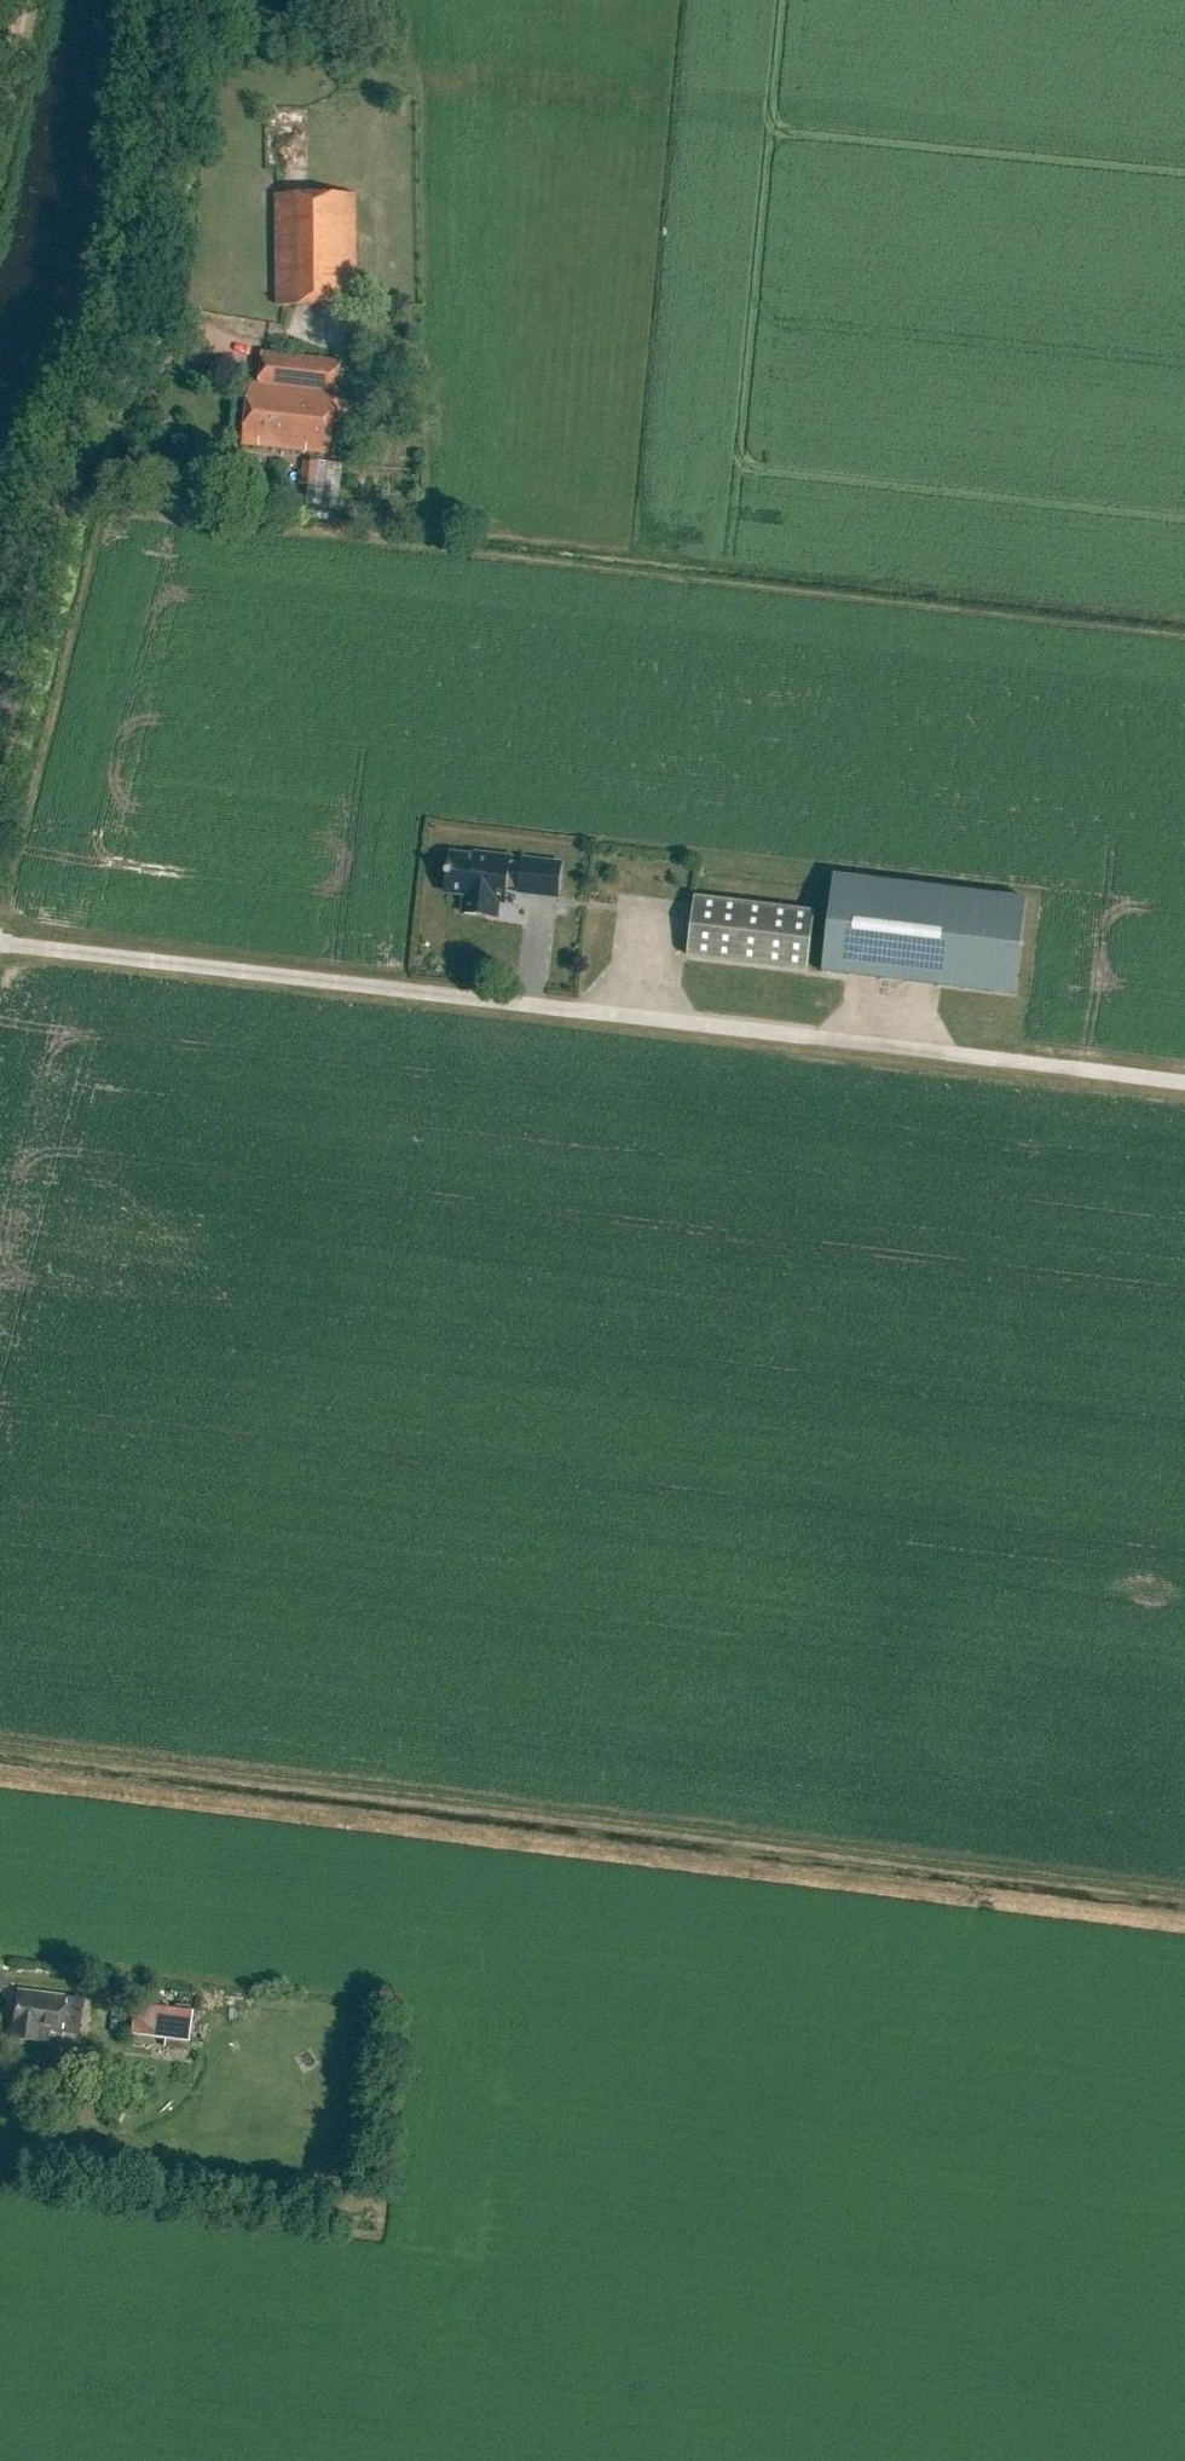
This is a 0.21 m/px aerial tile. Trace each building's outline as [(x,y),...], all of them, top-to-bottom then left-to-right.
[(278,304),(357,304),(355,193),(276,193),(278,304)] [(250,381),(243,442),(329,453),(341,361),(262,351),(258,382),(250,381)] [(333,420),(350,425),(357,401),(340,397),(333,420)] [(317,484),(319,462),(302,461),(300,483),(317,484)] [(474,857),(450,854),(445,893),(466,895),(463,914),(486,916),(488,900),(505,902),(507,888),(519,889),(518,892),(558,897),(562,864),(522,860),(522,863),(510,862),(511,858),(474,854),(474,857)] [(834,875),(822,973),(1015,997),(1027,899),(834,875)] [(695,898),(688,956),(808,971),(815,912),(695,898)] [(75,2034),(79,2012),(80,2001),(24,1993),(23,2000),(13,1999),(7,2038),(45,2043),(47,2031),(75,2034)] [(191,2011),(133,2003),(130,2034),(187,2041),(191,2011)]
